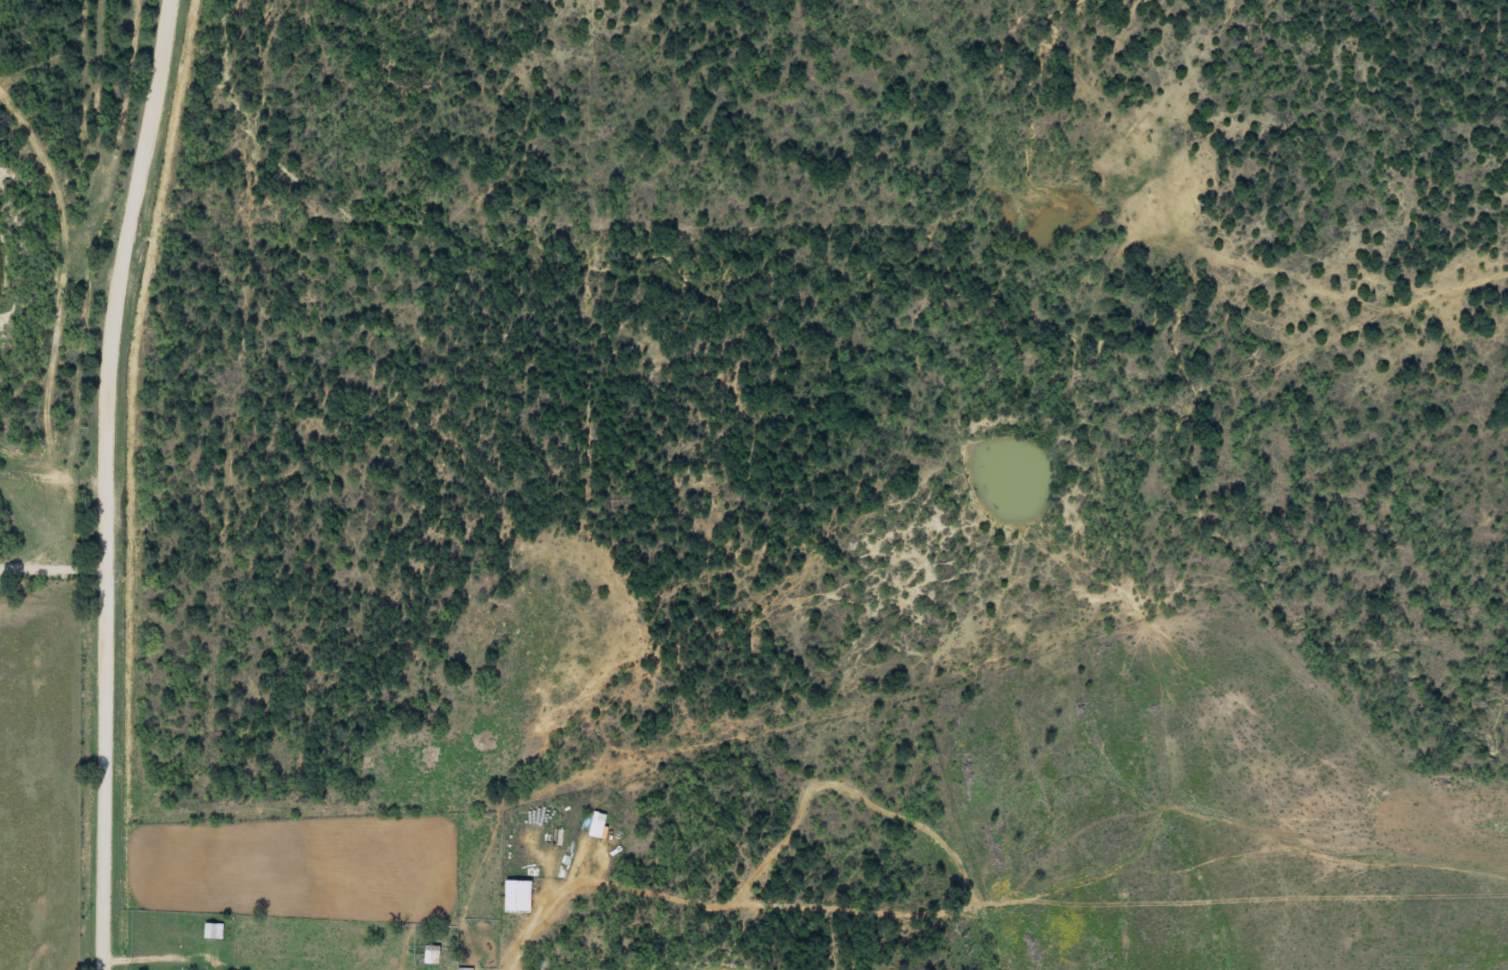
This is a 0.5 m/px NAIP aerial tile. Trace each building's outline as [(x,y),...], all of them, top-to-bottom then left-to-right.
[(202,940),(220,940),(220,924),(202,924),(202,940)] [(421,965),(436,965),(436,946),(421,946),(421,965)]
